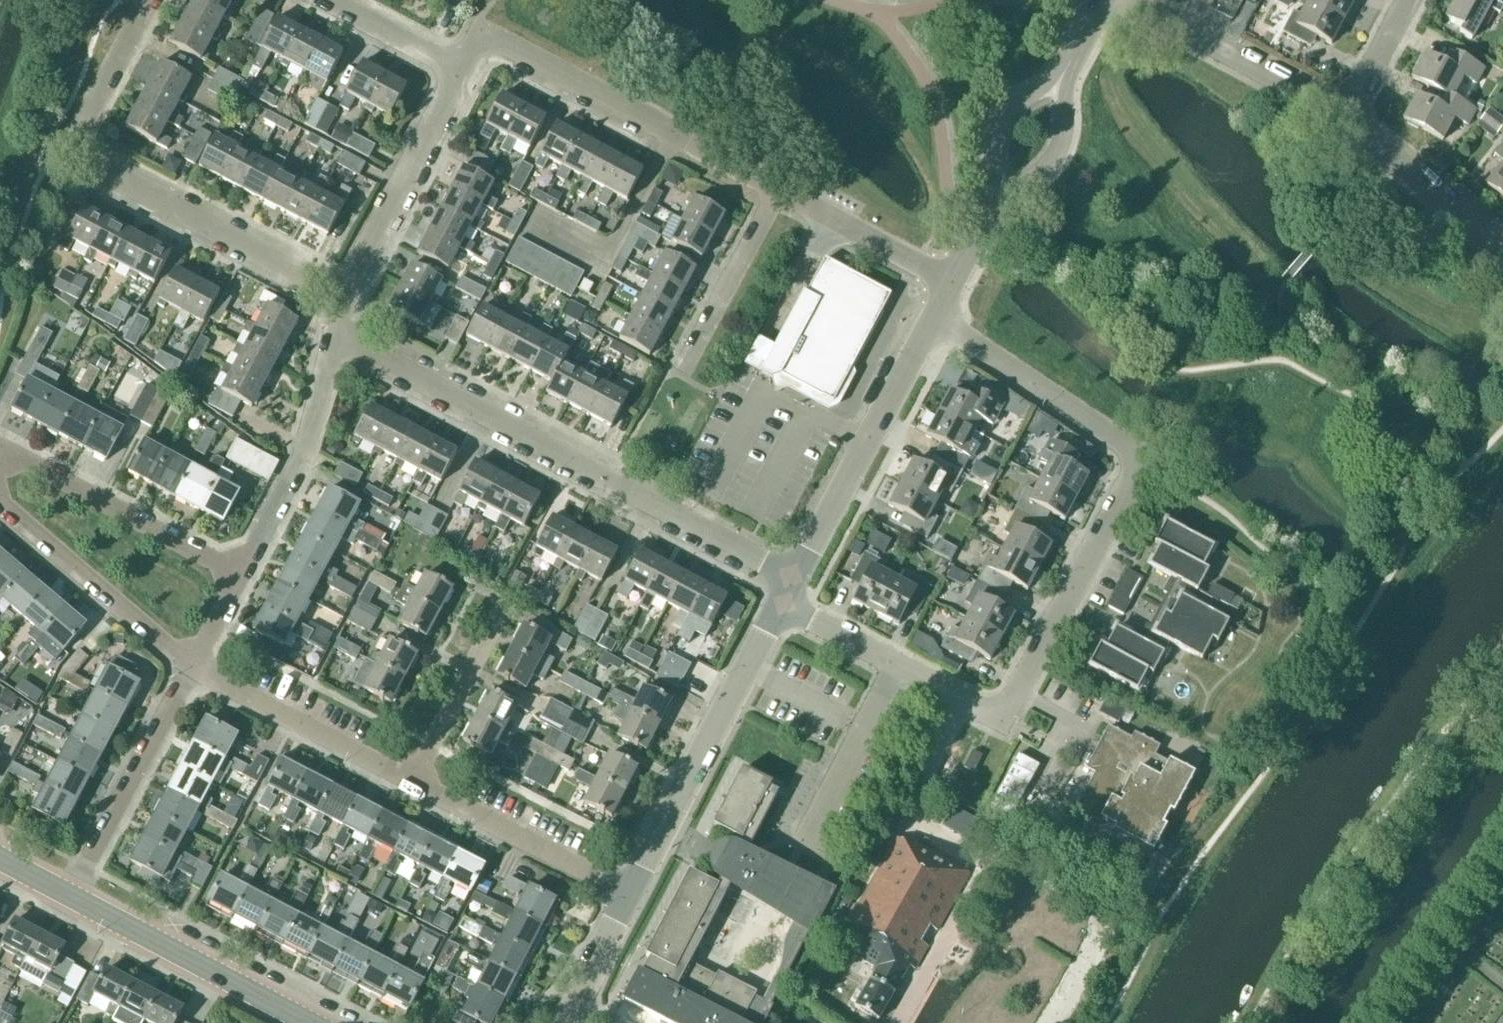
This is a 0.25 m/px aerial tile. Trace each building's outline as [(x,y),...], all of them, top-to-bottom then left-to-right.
[(223,18),(228,21),(232,14),(227,12),(233,0),(194,0),(193,2),(223,18)] [(1342,22),(1354,0),(1353,0),(1310,0),(1308,4),(1342,22)] [(1502,7),(1502,0),(1457,0),(1446,21),(1461,29),(1459,34),(1471,40),(1488,8),(1499,14),(1502,7)] [(216,33),(223,18),(193,2),(182,23),(212,39),(217,42),(220,35),(216,33)] [(1330,44),(1342,22),(1308,4),(1301,16),(1293,12),(1282,33),(1306,45),(1312,34),(1330,44)] [(249,32),(262,39),(274,16),(261,10),(249,32)] [(283,60),(300,30),(277,18),(252,66),(260,71),(269,53),(283,60)] [(204,54),(212,39),(182,23),(170,45),(200,61),(201,61),(206,63),(209,57),(204,54)] [(305,72),(321,42),(300,30),(283,60),(281,65),(287,68),(290,64),(304,72),(305,72)] [(258,47),(262,39),(249,32),(245,40),(258,47)] [(305,72),(304,72),(302,76),(308,80),(311,75),(327,83),(343,53),(321,42),(305,72)] [(1452,100),(1452,99),(1463,78),(1476,85),(1484,70),(1455,55),(1447,68),(1424,56),(1412,79),(1446,97),(1446,96),(1452,100)] [(179,102),(184,104),(187,98),(182,95),(191,79),(161,63),(149,85),(179,102)] [(368,106),(384,75),(362,63),(346,94),(339,107),(348,112),(355,98),(368,105),(368,106)] [(213,80),(238,93),(243,82),(219,69),(213,80)] [(368,106),(368,105),(365,110),(372,114),(374,109),(390,117),(406,87),(384,75),(368,106)] [(236,95),(238,93),(213,80),(207,91),(232,104),(237,96),(236,95)] [(173,114),(179,102),(149,85),(138,106),(168,123),(178,128),(183,119),(173,114)] [(262,102),(266,94),(253,87),(249,95),(262,102)] [(266,94),(262,102),(273,109),(278,100),(266,94)] [(508,137),(524,107),(501,95),(485,126),(486,126),(480,136),(490,142),(496,131),(507,137),(508,137)] [(237,96),(232,104),(245,111),(249,102),(237,96)] [(1476,112),(1452,99),(1452,100),(1446,96),(1446,97),(1439,110),(1415,97),(1403,120),(1443,141),(1454,119),(1468,126),(1476,112)] [(314,130),(327,105),(316,99),(303,124),(314,130)] [(327,105),(314,130),(325,136),(338,111),(327,105)] [(161,135),(168,123),(138,106),(126,129),(156,145),(156,144),(167,150),(172,141),(161,135)] [(508,137),(507,137),(505,142),(500,151),(509,156),(517,142),(530,149),(546,119),(524,107),(508,137)] [(1502,127),(1502,120),(1489,108),(1479,121),(1496,135),(1502,127)] [(276,127),(280,119),(267,112),(263,120),(276,127)] [(280,119),(276,127),(288,133),(292,125),(280,119)] [(562,167),(578,137),(556,125),(540,155),(541,155),(535,166),(543,171),(549,159),(562,167)] [(194,137),(207,144),(211,136),(198,129),(194,137)] [(237,149),(238,149),(243,138),(234,133),(228,144),(215,137),(199,168),(221,179),(237,149)] [(318,150),(322,141),(309,134),(305,143),(318,150)] [(368,158),(375,146),(352,134),(346,147),(368,158)] [(480,136),(475,146),(485,151),(490,142),(480,136)] [(195,165),(207,144),(194,137),(182,159),(195,165)] [(583,178),(600,148),(578,137),(562,167),(556,178),(565,183),(571,172),(583,178)] [(322,141),(318,150),(330,156),(334,147),(322,141)] [(1494,155),(1502,162),(1502,144),(1494,155)] [(604,189),(621,159),(600,148),(583,178),(575,192),(585,197),(592,183),(604,189)] [(252,157),(238,149),(237,149),(221,179),(242,191),(258,160),(259,161),(261,156),(255,152),(252,157)] [(359,177),(365,164),(343,152),(337,165),(359,177)] [(487,176),(494,163),(471,152),(465,164),(487,176)] [(279,172),(280,172),(286,161),(276,156),(271,167),(259,161),(258,160),(242,191),(263,202),(279,172)] [(604,189),(597,203),(606,208),(613,194),(626,201),(643,171),(621,159),(604,189)] [(520,193),(533,168),(521,162),(508,187),(520,193)] [(1487,186),(1502,199),(1502,166),(1487,186)] [(301,183),(306,173),(297,168),(291,178),(280,172),(279,172),(263,202),(284,213),(301,183)] [(487,198),(494,184),(465,169),(453,190),(482,206),(490,210),(494,201),(487,198)] [(322,194),(329,181),(320,177),(313,190),(301,183),(284,213),(306,224),(322,194)] [(322,194),(306,224),(328,236),(344,206),(351,191),(342,186),(334,201),(322,194)] [(474,221),(482,206),(452,190),(440,211),(471,227),(470,228),(475,230),(479,224),(474,221)] [(542,205),(547,196),(534,190),(530,198),(542,205)] [(647,202),(656,207),(662,194),(654,190),(647,202)] [(547,196),(542,205),(555,211),(559,203),(547,196)] [(683,221),(713,237),(725,215),(694,199),(694,200),(689,197),(686,204),(691,206),(683,221)] [(649,218),(656,207),(647,202),(641,214),(649,218)] [(90,250),(106,220),(84,208),(68,237),(63,235),(57,246),(69,253),(74,242),(89,250),(90,250)] [(511,222),(520,226),(526,214),(518,209),(511,222)] [(464,239),(470,228),(471,227),(440,211),(429,232),(460,248),(459,249),(470,254),(475,245),(464,239)] [(585,227),(589,219),(576,212),(572,220),(585,227)] [(683,221),(678,218),(674,225),(679,227),(671,243),(701,259),(713,237),(683,221)] [(589,219),(585,227),(597,234),(601,225),(589,219)] [(111,261),(127,231),(106,220),(90,250),(89,250),(84,260),(91,264),(97,254),(111,261)] [(514,238),(520,226),(511,222),(505,234),(514,238)] [(618,257),(627,261),(633,250),(638,240),(647,245),(654,248),(660,237),(635,224),(618,257)] [(132,273),(148,242),(127,231),(111,261),(108,266),(114,269),(117,265),(132,272),(132,273)] [(452,263),(459,249),(460,248),(429,232),(417,255),(448,271),(448,270),(453,273),(456,266),(452,263)] [(517,270),(530,245),(518,239),(505,264),(517,270)] [(638,240),(633,250),(637,253),(641,254),(642,255),(647,245),(638,240)] [(132,273),(132,272),(129,277),(136,281),(138,276),(154,284),(170,254),(148,242),(132,273)] [(527,275),(541,250),(530,245),(517,270),(527,275)] [(538,281),(551,256),(541,250),(527,275),(538,281)] [(489,264),(497,269),(504,256),(495,252),(489,264)] [(653,276),(684,292),(696,270),(665,254),(660,252),(657,258),(661,261),(654,275),(653,276)] [(549,287),(562,262),(551,256),(538,281),(549,287)] [(620,273),(627,261),(618,257),(611,269),(620,273)] [(833,404),(891,295),(825,260),(806,295),(803,294),(761,373),(772,379),(780,376),(833,404)] [(560,292),(573,268),(562,262),(549,287),(560,292)] [(491,281),(497,269),(489,264),(483,277),(491,281)] [(431,303),(430,304),(435,306),(439,300),(434,297),(442,281),(412,265),(400,287),(431,303)] [(653,276),(654,275),(639,267),(634,277),(648,285),(642,297),(672,313),(684,292),(653,276)] [(573,268),(560,292),(570,298),(584,273),(573,268)] [(71,287),(73,284),(76,277),(62,270),(59,275),(57,279),(70,286),(71,287)] [(182,312),(198,282),(175,270),(159,300),(160,301),(157,305),(164,309),(166,304),(181,312),(182,312)] [(480,302),(486,290),(461,277),(455,289),(480,302)] [(65,294),(70,286),(57,279),(53,288),(65,294)] [(588,295),(593,286),(584,281),(580,290),(588,295)] [(182,312),(181,312),(179,317),(185,320),(188,316),(203,324),(219,294),(198,282),(182,312)] [(597,296),(606,300),(612,288),(604,283),(597,296)] [(70,286),(65,294),(77,301),(82,292),(70,286)] [(423,318),(430,304),(431,303),(400,287),(388,309),(419,325),(424,327),(427,321),(423,318)] [(642,297),(638,294),(634,301),(639,303),(631,318),(661,334),(672,313),(642,297)] [(216,307),(225,311),(231,299),(223,295),(216,307)] [(599,312),(606,300),(597,296),(591,308),(599,312)] [(256,328),(286,344),(298,322),(268,306),(267,306),(263,304),(259,310),(264,313),(256,327),(256,328)] [(218,324),(225,311),(216,307),(210,319),(218,324)] [(504,318),(504,319),(507,314),(501,310),(498,315),(483,307),(466,337),(488,349),(504,318)] [(105,323),(109,315),(96,309),(92,317),(105,323)] [(525,330),(526,330),(532,319),(522,314),(516,325),(504,319),(504,318),(488,349),(509,360),(525,330)] [(109,315),(105,323),(117,330),(121,321),(109,315)] [(631,318),(626,315),(623,322),(628,324),(619,340),(649,356),(661,334),(631,318)] [(135,346),(148,322),(137,316),(123,340),(135,346)] [(457,346),(469,324),(456,317),(445,339),(457,346)] [(256,328),(256,327),(251,325),(248,331),(252,334),(245,348),(244,349),(275,365),(286,344),(256,328)] [(547,341),(553,330),(543,325),(538,336),(526,330),(525,330),(509,360),(530,371),(547,341)] [(592,341),(596,332),(583,326),(579,334),(592,341)] [(35,366),(52,334),(41,328),(23,360),(35,366)] [(563,363),(576,340),(566,335),(559,348),(547,341),(530,371),(551,382),(552,383),(563,363)] [(194,349),(202,353),(209,341),(200,337),(194,349)] [(621,357),(626,348),(613,341),(608,350),(621,357)] [(244,349),(245,348),(240,346),(236,352),(241,355),(233,370),(263,386),(275,365),(244,349)] [(626,348),(621,357),(633,363),(638,354),(626,348)] [(196,365),(202,353),(194,349),(187,361),(196,365)] [(166,369),(171,361),(158,354),(153,362),(166,369)] [(89,366),(96,370),(101,359),(93,355),(91,360),(88,366),(89,366)] [(101,359),(96,370),(100,372),(101,373),(105,374),(108,369),(110,364),(108,363),(101,359)] [(578,371),(563,363),(552,383),(551,382),(546,393),(568,405),(584,374),(584,375),(587,370),(580,366),(578,371)] [(83,377),(94,383),(100,372),(96,370),(89,366),(83,377)] [(233,370),(229,367),(225,373),(230,376),(222,391),(217,388),(208,405),(232,418),(241,402),(251,408),(263,386),(233,370)] [(599,382),(584,375),(584,374),(568,405),(589,416),(605,386),(606,386),(608,381),(602,378),(599,382)] [(88,394),(94,383),(83,377),(77,389),(88,394)] [(51,393),(55,387),(43,382),(40,387),(27,380),(11,410),(35,423),(51,393)] [(939,414),(973,433),(980,420),(994,428),(1004,406),(999,404),(1005,392),(982,380),(976,392),(975,391),(970,402),(951,392),(939,414)] [(605,386),(589,416),(611,428),(627,397),(633,386),(624,381),(618,393),(606,386),(605,386)] [(141,423),(158,391),(147,384),(129,417),(141,423)] [(158,391),(141,423),(152,429),(169,397),(158,391)] [(75,406),(51,393),(35,423),(59,436),(75,406)] [(631,401),(627,407),(637,412),(644,397),(635,393),(631,401)] [(82,448),(98,418),(75,406),(59,436),(82,448)] [(98,418),(82,448),(106,461),(128,420),(104,406),(98,418)] [(376,449),(393,419),(370,407),(354,437),(355,437),(352,442),(359,446),(361,441),(376,449)] [(967,445),(973,433),(939,414),(927,436),(946,446),(940,457),(964,470),(975,449),(967,445)] [(398,460),(414,430),(393,419),(376,449),(374,453),(380,457),(383,452),(397,460),(398,460)] [(200,439),(211,445),(216,434),(206,429),(200,439)] [(419,472),(435,441),(414,430),(398,460),(397,460),(395,465),(401,468),(404,464),(418,471),(419,472)] [(204,457),(211,445),(200,439),(194,451),(204,457)] [(250,467),(258,453),(236,441),(228,455),(250,467)] [(419,472),(418,471),(413,481),(422,487),(427,476),(441,483),(457,453),(435,441),(419,472)] [(152,485),(168,456),(144,443),(128,472),(152,485)] [(1041,480),(1075,498),(1087,476),(1068,466),(1074,455),(1051,443),(1040,464),(1048,468),(1041,480)] [(176,498),(192,468),(168,456),(152,485),(176,498)] [(199,511),(222,469),(225,462),(217,458),(211,459),(203,475),(192,468),(176,498),(199,511)] [(902,484),(936,502),(943,490),(951,494),(962,474),(938,461),(932,472),(914,462),(902,484)] [(481,505),(497,475),(475,463),(458,493),(459,493),(453,503),(462,508),(468,498),(480,505),(481,505)] [(356,487),(362,475),(340,464),(333,476),(356,487)] [(222,469),(199,511),(223,523),(239,494),(227,487),(233,475),(222,469)] [(502,516),(518,486),(497,475),(481,505),(480,505),(478,509),(484,513),(487,508),(501,516),(502,516)] [(1064,521),(1075,498),(1041,480),(1035,492),(1026,488),(1015,509),(1039,521),(1045,511),(1064,521)] [(930,515),(936,502),(902,484),(890,506),(909,516),(903,527),(927,540),(938,519),(930,515)] [(376,501),(380,493),(368,486),(363,494),(376,501)] [(502,516),(501,516),(495,529),(504,533),(511,521),(524,528),(540,498),(518,486),(502,516)] [(357,535),(359,530),(361,531),(365,524),(353,518),(359,506),(329,490),(317,514),(357,535)] [(380,493),(376,501),(388,508),(392,499),(380,493)] [(424,536),(437,511),(426,505),(413,530),(421,534),(424,536)] [(437,511),(424,536),(434,541),(435,541),(448,517),(437,511)] [(1004,550),(1038,568),(1050,546),(1031,536),(1037,525),(1014,512),(1003,533),(1011,537),(1004,550)] [(355,541),(365,547),(371,536),(361,531),(359,530),(357,535),(317,514),(304,537),(334,552),(341,539),(353,546),(355,541)] [(558,560),(574,529),(552,518),(532,555),(541,560),(545,553),(557,559),(558,560)] [(1171,578),(1167,585),(1207,607),(1212,599),(1226,606),(1232,596),(1211,585),(1205,595),(1198,591),(1209,571),(1203,568),(1214,548),(1166,523),(1155,544),(1160,547),(1149,566),(1171,578)] [(579,571),(595,541),(574,529),(558,560),(557,559),(553,568),(560,572),(564,563),(578,570),(579,571)] [(421,534),(416,544),(418,545),(429,550),(434,541),(424,536),(421,534)] [(371,536),(365,547),(376,552),(382,542),(371,536)] [(326,567),(334,552),(304,537),(291,562),(321,577),(331,582),(334,576),(336,577),(338,573),(326,567)] [(865,546),(855,540),(853,539),(846,551),(848,552),(856,556),(858,558),(865,546)] [(579,571),(578,570),(574,579),(581,583),(586,574),(601,583),(617,552),(595,541),(579,571)] [(476,564),(481,556),(468,549),(464,557),(476,564)] [(1027,590),(1038,568),(1004,550),(998,562),(989,558),(978,579),(1002,591),(1008,580),(1027,590)] [(646,593),(663,563),(640,551),(624,581),(617,595),(627,600),(634,587),(646,593)] [(876,613),(894,579),(881,572),(886,564),(865,553),(852,577),(863,583),(853,602),(876,613)] [(481,556),(476,564),(488,570),(492,562),(481,556)] [(0,562),(0,602),(2,599),(3,600),(25,574),(4,557),(0,562)] [(308,601),(321,577),(291,562),(279,584),(308,601)] [(668,605),(684,575),(663,563),(646,593),(639,607),(648,612),(655,598),(668,605)] [(1123,616),(1143,579),(1127,571),(1108,608),(1123,616)] [(379,589),(385,578),(373,572),(368,583),(379,589)] [(521,589),(527,578),(514,572),(509,582),(521,589)] [(23,618),(45,592),(25,574),(3,600),(23,618)] [(689,616),(705,586),(684,575),(668,605),(680,611),(672,625),(681,630),(689,616)] [(336,577),(334,576),(331,582),(329,587),(340,593),(345,583),(336,577)] [(412,599),(440,614),(452,591),(424,576),(412,599)] [(894,579),(876,613),(898,625),(908,606),(919,612),(931,588),(910,577),(906,585),(894,579)] [(385,578),(379,589),(391,595),(396,584),(385,578)] [(967,619),(1001,638),(1013,616),(994,606),(1000,595),(977,582),(966,603),(973,607),(967,619)] [(345,583),(340,593),(351,599),(356,589),(345,583)] [(296,624),(308,601),(279,584),(266,608),(296,624)] [(1205,610),(1207,607),(1167,585),(1163,593),(1167,595),(1150,628),(1146,626),(1142,633),(1155,640),(1157,637),(1202,661),(1212,641),(1217,644),(1229,623),(1205,610)] [(689,616),(681,630),(690,635),(697,620),(711,628),(727,598),(705,586),(689,616)] [(536,601),(540,593),(528,587),(523,594),(536,601)] [(43,635),(65,609),(45,592),(23,618),(43,635)] [(540,593),(536,601),(548,607),(552,599),(540,593)] [(426,639),(440,614),(412,599),(399,624),(426,639)] [(353,611),(375,622),(381,611),(359,600),(353,611)] [(584,636),(597,611),(586,605),(573,630),(584,636)] [(294,628),(296,624),(266,608),(254,632),(283,648),(290,634),(323,652),(327,645),(316,639),(321,629),(310,623),(304,633),(294,628)] [(65,609),(43,635),(64,652),(85,627),(65,609)] [(369,633),(375,622),(353,611),(347,622),(369,633)] [(597,611),(584,636),(594,641),(608,617),(597,611)] [(989,660),(1001,638),(967,619),(960,632),(952,628),(941,648),(965,661),(971,650),(989,660)] [(510,651),(549,671),(554,661),(543,655),(549,644),(566,653),(572,641),(554,629),(548,640),(523,627),(510,651)] [(316,639),(327,645),(333,635),(321,629),(316,639)] [(1155,640),(1142,633),(1138,640),(1116,629),(1105,648),(1100,645),(1089,667),(1137,692),(1148,672),(1153,675),(1164,654),(1151,647),(1155,640)] [(935,641),(918,633),(911,646),(928,655),(935,641)] [(679,634),(679,635),(674,644),(682,648),(684,644),(687,639),(687,638),(679,634)] [(607,638),(606,638),(604,636),(603,636),(597,646),(611,653),(616,643),(613,642),(612,641),(608,638),(607,638)] [(344,655),(350,644),(338,638),(333,649),(344,655)] [(22,650),(31,657),(40,648),(31,640),(22,650)] [(377,665),(405,679),(417,656),(389,641),(382,654),(372,653),(369,660),(377,665)] [(636,664),(641,656),(639,654),(642,648),(632,642),(628,649),(624,657),(636,664)] [(350,644),(344,655),(355,661),(361,650),(350,644)] [(645,646),(641,656),(652,661),(653,658),(656,654),(656,652),(645,646)] [(23,667),(31,657),(22,650),(14,659),(23,667)] [(63,668),(74,675),(89,659),(79,650),(63,668)] [(543,682),(549,671),(510,651),(497,675),(525,690),(533,676),(543,682)] [(604,653),(597,665),(598,666),(601,667),(606,670),(609,665),(614,658),(606,654),(604,653)] [(678,689),(691,665),(669,653),(656,678),(678,689)] [(641,656),(636,664),(648,670),(653,662),(652,661),(641,656)] [(391,704),(405,679),(377,665),(363,689),(391,704)] [(77,676),(74,675),(63,668),(58,678),(72,685),(77,676)] [(96,693),(126,709),(139,685),(109,669),(96,693)] [(570,688),(575,678),(564,672),(559,683),(570,688)] [(77,676),(72,685),(85,693),(90,684),(77,676)] [(581,694),(586,684),(575,678),(570,688),(581,694)] [(593,700),(598,690),(586,684),(581,694),(593,700)] [(631,712),(631,713),(659,727),(671,703),(643,689),(636,702),(612,689),(609,695),(607,700),(631,712)] [(354,693),(351,698),(359,702),(363,694),(358,691),(357,691),(355,690),(354,693)] [(598,690),(593,700),(604,706),(607,700),(609,695),(598,690)] [(0,701),(0,711),(10,716),(18,700),(13,697),(4,693),(0,701)] [(114,733),(126,709),(96,693),(83,717),(114,733)] [(476,716),(504,731),(516,708),(488,693),(476,716)] [(566,723),(572,711),(550,699),(544,711),(566,723)] [(659,727),(631,713),(618,706),(613,717),(625,723),(618,738),(646,752),(659,727)] [(561,734),(566,723),(544,711),(538,722),(561,734)] [(566,723),(588,734),(595,722),(572,711),(566,723)] [(46,732),(52,723),(38,716),(32,725),(46,732)] [(504,731),(476,716),(463,741),(491,756),(498,742),(507,747),(513,737),(504,731)] [(102,755),(114,733),(83,717),(71,739),(102,755)] [(194,744),(224,760),(237,736),(206,720),(194,744)] [(52,723),(46,732),(60,739),(65,730),(52,723)] [(583,745),(588,734),(566,723),(561,734),(583,745)] [(1131,740),(1108,727),(1092,759),(1086,756),(1083,762),(1089,765),(1086,770),(1095,774),(1075,811),(1100,825),(1102,821),(1116,828),(1114,832),(1153,853),(1166,828),(1163,826),(1170,812),(1174,814),(1194,775),(1169,761),(1168,764),(1155,756),(1160,747),(1135,734),(1131,740)] [(11,757),(24,735),(12,729),(0,751),(11,757)] [(535,755),(541,744),(530,738),(524,749),(535,755)] [(89,780),(102,755),(71,739),(58,764),(89,780)] [(224,760),(194,744),(181,768),(212,784),(218,772),(226,776),(230,769),(242,776),(247,766),(234,759),(231,764),(224,760)] [(547,761),(552,750),(541,744),(535,755),(547,761)] [(558,766),(563,756),(552,750),(547,761),(558,766)] [(973,773),(982,756),(973,751),(964,768),(973,773)] [(247,766),(242,776),(257,784),(269,762),(257,755),(250,768),(247,766)] [(597,779),(625,794),(637,770),(609,755),(597,779)] [(1018,755),(990,808),(1011,819),(1039,766),(1018,755)] [(294,801),(307,775),(310,770),(309,769),(308,770),(295,763),(293,767),(282,762),(285,756),(284,756),(281,762),(268,787),(259,806),(269,811),(276,798),(271,796),(274,790),(293,800),(294,801)] [(563,756),(558,766),(569,772),(574,761),(563,756)] [(22,779),(26,770),(13,764),(9,772),(22,779)] [(76,803),(89,780),(58,764),(46,786),(46,787),(76,803)] [(205,797),(212,784),(181,768),(168,793),(199,808),(207,811),(204,816),(218,824),(223,814),(209,807),(213,801),(205,797)] [(46,787),(46,786),(38,782),(40,777),(26,770),(22,779),(34,786),(31,792),(40,797),(33,811),(64,827),(76,803),(46,787)] [(645,957),(650,959),(643,973),(638,971),(622,1001),(664,1022),(764,1022),(770,1012),(769,1011),(828,896),(747,853),(778,794),(770,789),(772,785),(743,770),(713,827),(741,841),(738,849),(734,848),(730,847),(726,848),(722,850),(720,851),(717,854),(714,858),(713,863),(713,866),(714,869),(715,872),(716,875),(719,878),(721,880),(718,888),(689,873),(645,957)] [(319,814),(333,788),(332,788),(335,783),(334,782),(334,783),(320,776),(318,781),(307,775),(294,801),(293,800),(284,819),(294,824),(301,811),(296,809),(299,803),(318,814),(319,814)] [(612,818),(625,794),(597,779),(584,804),(612,818)] [(357,801),(358,801),(360,796),(359,795),(359,796),(346,790),(343,794),(333,788),(319,814),(318,814),(309,832),(319,837),(326,824),(321,822),(324,817),(343,827),(344,827),(357,801)] [(187,831),(199,808),(168,793),(156,815),(187,831)] [(11,802),(0,797),(0,811),(5,813),(11,802)] [(369,807),(358,801),(357,801),(344,827),(343,827),(334,845),(344,851),(351,837),(347,835),(349,830),(368,840),(369,840),(383,814),(385,809),(384,809),(384,810),(371,803),(369,807)] [(223,814),(218,824),(232,831),(237,821),(223,814)] [(408,827),(410,822),(409,822),(409,823),(396,816),(394,820),(383,814),(369,840),(368,840),(359,858),(369,864),(376,851),(372,848),(374,843),(394,853),(408,827)] [(174,855),(187,831),(156,815),(144,839),(174,855)] [(989,832),(971,822),(964,834),(982,845),(989,832)] [(419,833),(408,827),(394,853),(384,872),(394,877),(401,864),(397,861),(400,856),(419,866),(433,841),(436,835),(435,835),(434,836),(421,829),(419,833)] [(303,845),(301,848),(309,852),(315,843),(316,841),(308,836),(307,839),(303,845)] [(182,859),(174,855),(144,839),(131,863),(170,883),(177,870),(192,878),(189,885),(201,891),(212,869),(197,860),(192,870),(180,863),(182,859)] [(913,848),(897,839),(836,946),(877,970),(855,1008),(878,1021),(909,967),(915,970),(970,874),(916,843),(913,848)] [(444,846),(433,841),(419,866),(409,885),(419,890),(426,877),(422,875),(425,869),(444,879),(457,854),(458,854),(461,849),(460,848),(459,849),(446,842),(444,846)] [(192,870),(197,860),(185,854),(182,859),(180,863),(192,870)] [(469,860),(458,854),(457,854),(444,879),(434,898),(444,903),(451,890),(447,888),(450,882),(470,893),(483,867),(486,862),(485,861),(484,862),(471,855),(469,860)] [(356,886),(365,870),(355,865),(346,881),(356,886)] [(234,917),(248,891),(247,891),(257,872),(247,867),(240,880),(244,882),(241,887),(221,877),(208,903),(206,908),(206,909),(207,908),(220,914),(222,910),(233,916),(234,917)] [(350,873),(343,869),(341,868),(340,867),(337,872),(335,875),(346,881),(350,873)] [(375,893),(375,894),(374,895),(373,897),(382,901),(391,882),(383,878),(375,893)] [(481,883),(476,892),(486,897),(487,895),(492,884),(489,883),(483,879),(481,883)] [(516,913),(546,928),(553,915),(549,913),(554,902),(560,905),(560,904),(554,900),(554,901),(529,888),(510,879),(505,889),(518,896),(520,891),(526,894),(516,913)] [(259,929),(272,904),(282,885),(272,880),(265,893),(269,895),(266,901),(248,891),(234,917),(233,916),(231,921),(232,922),(232,921),(245,928),(247,924),(258,929),(259,929)] [(304,883),(298,894),(307,898),(312,888),(304,883)] [(284,943),(298,917),(297,917),(307,898),(298,894),(297,893),(290,906),(294,908),(291,914),(272,904),(259,929),(258,929),(256,935),(257,935),(257,934),(270,941),(273,937),(283,942),(284,943)] [(309,956),(323,930),(337,902),(327,896),(315,919),(319,922),(317,927),(298,917),(284,943),(283,942),(281,948),(282,948),(282,947),(295,954),(298,950),(309,956)] [(546,928),(516,913),(489,899),(485,906),(493,911),(492,914),(505,921),(507,916),(513,919),(503,938),(529,952),(528,952),(534,955),(534,954),(533,953),(540,940),(536,938),(541,927),(547,930),(547,929),(546,928)] [(398,907),(397,908),(407,912),(408,910),(410,906),(401,901),(398,906),(398,907)] [(351,906),(347,915),(348,915),(349,916),(358,921),(363,912),(353,907),(352,906),(351,906)] [(427,911),(422,921),(425,923),(431,926),(432,926),(433,926),(433,925),(438,916),(437,915),(435,915),(432,913),(427,911)] [(334,969),(348,943),(359,921),(358,921),(349,916),(340,933),(344,935),(342,940),(323,930),(309,956),(306,961),(307,961),(307,960),(320,967),(323,963),(334,969)] [(529,952),(503,938),(484,929),(465,918),(459,929),(492,946),(494,942),(500,944),(490,963),(490,964),(516,977),(521,980),(521,979),(520,979),(527,965),(523,963),(528,952),(529,952)] [(41,933),(15,920),(0,949),(0,952),(1,950),(15,958),(11,966),(21,971),(41,933)] [(41,933),(21,971),(23,972),(32,972),(34,967),(48,974),(42,986),(59,995),(75,964),(60,956),(65,946),(41,933)] [(359,982),(373,957),(382,938),(372,933),(365,946),(369,948),(367,953),(348,943),(334,969),(331,974),(332,975),(332,973),(345,980),(348,976),(359,982)] [(384,996),(384,995),(381,1000),(382,1001),(382,1000),(396,1007),(398,1003),(409,1008),(406,1014),(407,1014),(410,1008),(423,983),(422,983),(434,961),(430,958),(438,942),(421,933),(410,956),(420,961),(415,972),(419,974),(417,980),(398,970),(384,996)] [(1084,939),(1036,1022),(1065,1022),(1106,951),(1084,939)] [(398,970),(407,951),(397,946),(390,959),(394,961),(392,967),(373,957),(359,982),(356,987),(357,988),(357,987),(370,994),(373,989),(384,995),(384,996),(398,970)] [(490,964),(490,963),(471,954),(466,964),(479,971),(482,967),(487,970),(477,989),(503,1003),(508,1005),(508,1004),(507,1004),(514,991),(510,988),(516,977),(490,964)] [(447,971),(448,968),(451,963),(440,958),(435,967),(443,971),(446,973),(447,971)] [(121,1009),(134,984),(107,969),(101,980),(90,974),(77,1000),(88,1006),(94,995),(110,1003),(107,1010),(107,1016),(113,1019),(119,1008),(121,1009)] [(444,995),(454,977),(446,973),(443,971),(433,990),(444,995)] [(477,989),(458,979),(453,989),(466,996),(469,992),(474,995),(464,1014),(459,1011),(453,1022),(477,1022),(480,1022),(497,1022),(501,1016),(497,1014),(503,1003),(477,989)] [(145,1022),(159,997),(134,984),(121,1009),(145,1022)] [(177,1020),(183,1009),(159,997),(145,1022),(147,1022),(183,1022),(177,1020)] [(14,1012),(1,1006),(0,1007),(0,1022),(9,1022),(14,1012)]
